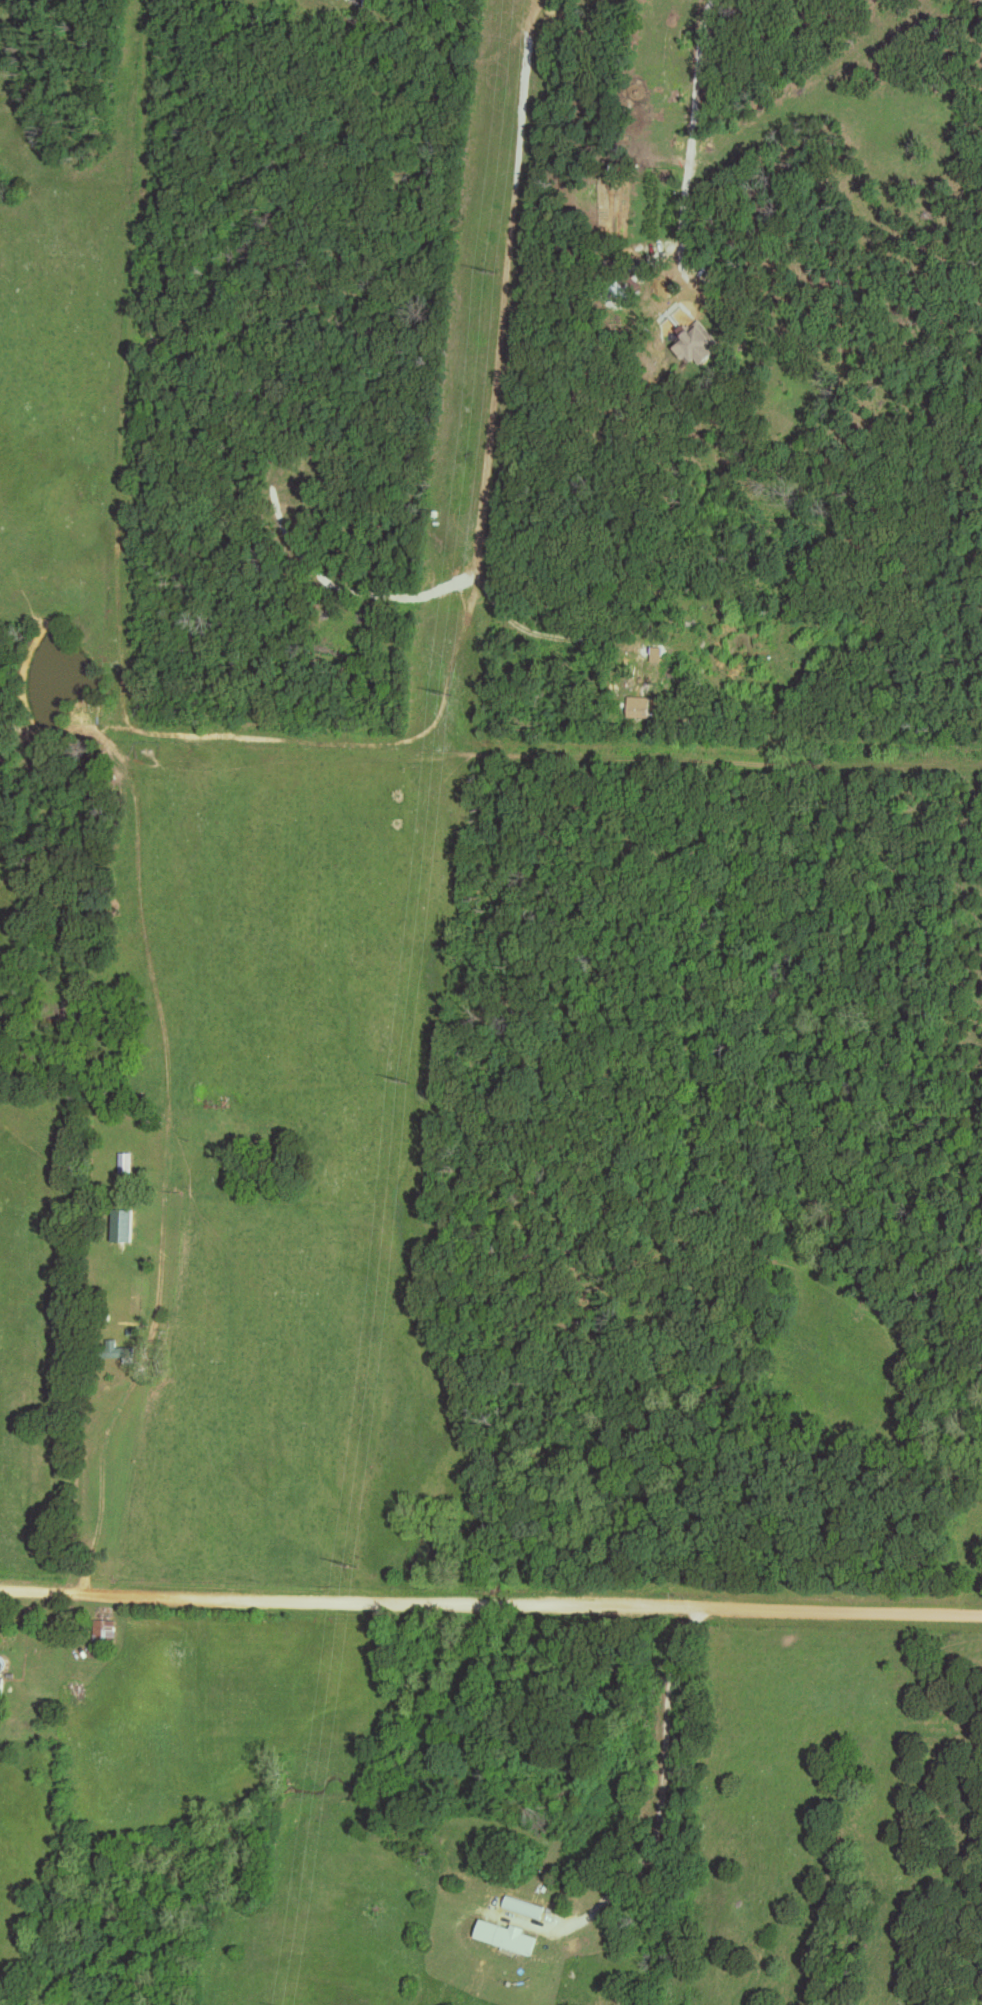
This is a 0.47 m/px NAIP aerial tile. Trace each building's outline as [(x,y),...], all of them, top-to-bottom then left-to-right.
[(691,366),(714,351),(696,325),(673,341),(691,366)] [(132,1172),(132,1152),(120,1152),(120,1172),(132,1172)] [(98,1349),(98,1358),(125,1358),(125,1348),(119,1348),(119,1340),(107,1340),(107,1349),(98,1349)] [(95,1639),(114,1639),(114,1621),(95,1621),(95,1639)] [(532,1954),(537,1933),(511,1926),(510,1927),(479,1919),(474,1938),(532,1954)]
